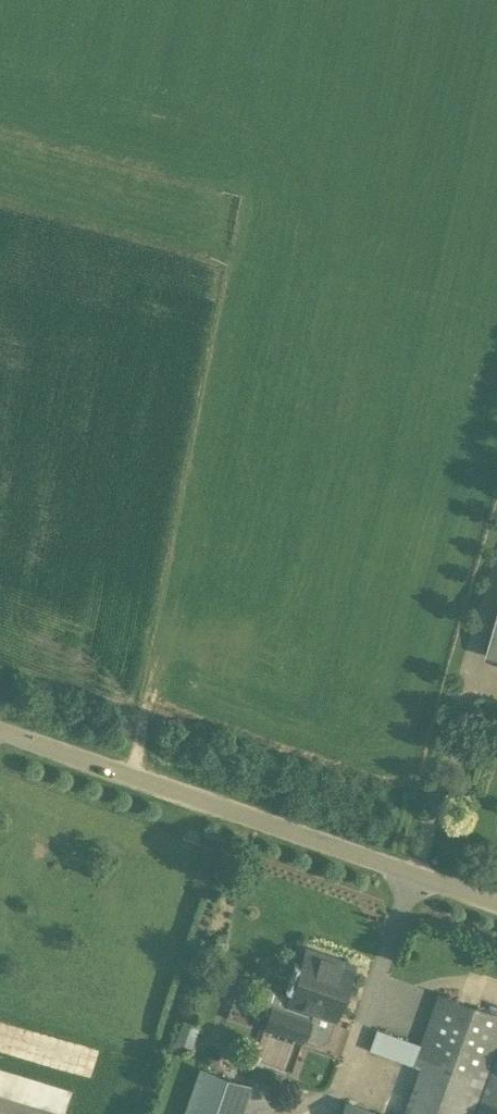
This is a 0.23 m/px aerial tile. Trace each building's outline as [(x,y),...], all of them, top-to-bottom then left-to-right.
[(487,654),(496,657),(496,620),(487,654)] [(349,983),(348,982),(353,968),(306,952),(301,966),(300,966),(287,1005),(273,1000),(263,1028),(305,1043),(314,1014),(335,1022),(349,983)] [(437,993),(419,1044),(376,1028),(368,1049),(418,1067),(401,1113),(472,1113),(496,1045),(496,1015),(437,993)] [(9,1055),(80,1075),(88,1047),(0,1023),(0,1053),(9,1055)] [(474,1113),(496,1113),(496,1052),(474,1113)] [(253,1086),(199,1067),(182,1113),(243,1113),(253,1086)] [(6,1098),(13,1077),(0,1073),(0,1097),(6,1098)] [(345,1100),(340,1113),(384,1113),(345,1100)]
